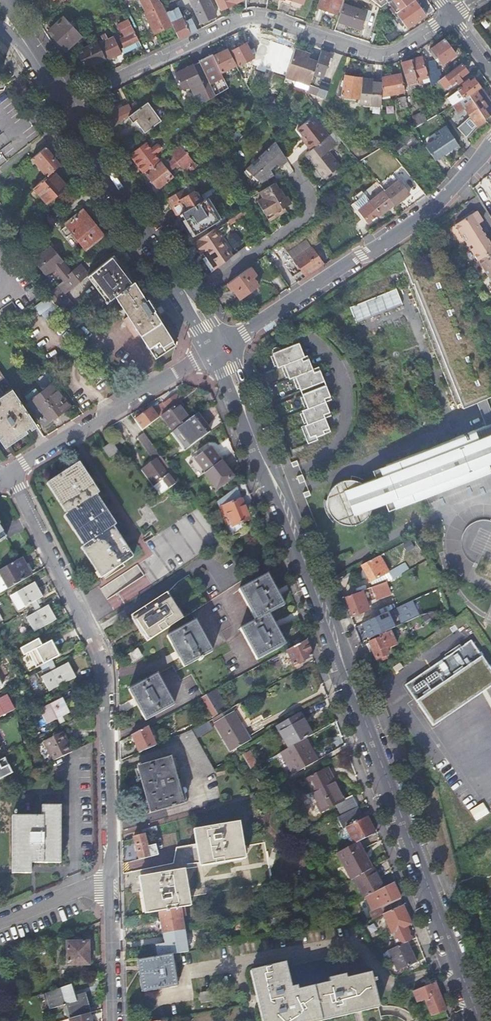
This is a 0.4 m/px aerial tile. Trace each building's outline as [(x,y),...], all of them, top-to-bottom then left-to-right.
[(159,0),(140,0),(146,13),(145,13),(154,33),(163,29),(172,24),(166,13),(162,5),(159,0)] [(199,23),(207,20),(215,16),(208,0),(189,0),(199,23)] [(219,10),(232,4),(241,0),(214,0),(219,10)] [(291,0),(280,0),(278,7),(283,9),(288,10),(289,7),(291,0)] [(289,7),(293,8),(297,9),(299,3),(302,4),(303,0),(291,0),(289,7)] [(317,8),(327,11),(336,14),(341,0),(320,0),(317,8)] [(388,2),(392,7),(396,5),(398,8),(394,11),(396,13),(414,0),(390,0),(388,2)] [(415,0),(414,0),(396,13),(397,15),(400,20),(399,21),(401,23),(402,22),(406,28),(426,15),(420,7),(415,0)] [(342,5),(337,22),(349,26),(360,30),(366,13),(342,5)] [(178,7),(166,12),(172,24),(179,39),(183,37),(189,33),(196,30),(187,9),(180,12),(178,7)] [(75,30),(63,17),(51,29),(56,35),(54,37),(66,50),(81,36),(75,30)] [(124,47),(138,41),(129,19),(118,24),(125,37),(120,39),(122,43),(124,47)] [(106,59),(107,61),(114,58),(121,54),(113,37),(108,40),(106,34),(101,37),(104,42),(99,44),(106,59)] [(254,59),(255,60),(262,38),(254,36),(253,42),(251,48),(253,50),(250,52),(246,44),(231,52),(240,67),(244,65),(245,67),(252,63),(251,61),(254,59)] [(441,64),(455,55),(450,48),(444,40),(428,51),(436,61),(438,60),(441,64)] [(124,47),(121,49),(123,54),(141,46),(138,41),(124,47)] [(96,64),(106,59),(99,44),(98,42),(78,52),(86,69),(96,64)] [(220,53),(213,56),(220,73),(236,65),(228,49),(220,53)] [(313,75),(317,63),(308,60),(310,55),(302,52),(295,50),(286,76),(296,79),(295,81),(309,86),(309,85),(310,82),(313,75)] [(325,53),(321,51),(317,63),(313,75),(310,82),(309,85),(318,89),(321,81),(322,78),(328,61),(329,58),(330,54),(325,53)] [(213,56),(212,53),(205,56),(198,60),(216,96),(228,89),(220,73),(213,56)] [(424,63),(422,57),(413,60),(414,63),(412,64),(411,61),(406,62),(401,63),(408,85),(415,83),(414,81),(428,77),(424,63)] [(428,77),(431,86),(442,78),(439,70),(434,71),(431,61),(424,63),(428,77)] [(206,102),(215,96),(199,62),(176,73),(178,77),(180,82),(183,89),(190,86),(194,94),(201,91),(206,102)] [(465,68),(462,64),(439,81),(445,89),(455,82),(457,84),(461,81),(460,78),(468,72),(465,68)] [(281,86),(285,72),(277,69),(273,83),(281,86)] [(391,76),(381,78),(381,81),(381,83),(381,96),(405,92),(401,75),(391,76)] [(358,99),(361,78),(352,77),(344,76),(343,88),(340,88),(337,96),(358,99)] [(362,79),(359,103),(380,105),(381,96),(381,83),(368,82),(369,79),(366,79),(362,79)] [(469,95),(480,88),(476,84),(473,79),(469,82),(468,80),(461,85),(463,87),(447,98),(452,105),(463,99),(465,98),(469,95)] [(329,84),(321,81),(318,89),(316,95),(315,96),(323,99),(329,84)] [(318,89),(309,85),(309,86),(307,92),(316,95),(318,89)] [(2,87),(0,89),(0,166),(37,137),(2,87)] [(480,88),(469,95),(484,118),(490,113),(490,103),(488,99),(480,88)] [(484,118),(469,95),(465,98),(463,99),(452,105),(457,114),(466,109),(470,116),(457,128),(466,138),(477,126),(477,127),(486,121),(484,118)] [(133,114),(129,117),(133,123),(136,121),(144,134),(151,129),(152,130),(154,129),(153,128),(161,122),(148,103),(133,114)] [(107,114),(114,127),(129,117),(133,114),(129,104),(119,108),(118,107),(115,108),(113,109),(114,111),(107,114)] [(425,116),(437,112),(435,105),(423,109),(425,116)] [(417,126),(427,120),(422,111),(412,117),(417,126)] [(310,150),(329,136),(313,115),(297,128),(303,136),(306,139),(304,141),(307,145),(310,150)] [(453,135),(447,126),(439,131),(443,136),(425,147),(434,161),(459,145),(453,135)] [(411,134),(394,147),(400,154),(417,141),(411,134)] [(334,140),(330,135),(329,136),(310,150),(306,153),(316,166),(314,167),(318,175),(321,172),(323,175),(324,177),(340,165),(329,150),(337,144),(334,140)] [(337,144),(343,139),(340,136),(334,140),(337,144)] [(32,159),(47,176),(53,171),(59,165),(54,158),(61,152),(52,141),(32,159)] [(129,154),(144,172),(145,171),(159,160),(155,154),(161,149),(157,144),(151,149),(146,142),(129,154)] [(283,154),(275,142),(255,160),(257,162),(253,166),(251,163),(244,170),(248,176),(252,173),(259,181),(271,175),(265,166),(269,160),(276,165),(280,159),(283,154)] [(159,160),(145,171),(158,189),(173,177),(169,172),(179,164),(185,172),(189,169),(191,171),(197,166),(179,143),(169,152),(174,158),(167,164),(168,166),(166,168),(162,163),(159,160)] [(413,166),(411,164),(406,168),(424,190),(430,185),(414,165),(413,166)] [(47,176),(33,189),(47,203),(45,205),(51,211),(62,201),(57,196),(67,186),(53,171),(47,176)] [(394,204),(408,193),(397,179),(383,191),(394,204)] [(184,189),(166,199),(177,216),(180,214),(201,201),(197,193),(193,192),(194,190),(189,182),(182,186),(184,189)] [(275,182),(263,189),(267,196),(263,199),(257,202),(268,221),(277,216),(286,210),(284,207),(290,203),(286,197),(284,198),(279,188),(278,189),(275,182)] [(380,215),(394,204),(383,191),(382,190),(381,191),(374,182),(361,193),(360,191),(352,198),(355,203),(352,204),(368,223),(379,214),(380,215)] [(263,189),(258,191),(263,199),(267,196),(263,189)] [(219,220),(206,198),(201,201),(180,214),(181,216),(183,215),(195,235),(208,227),(211,232),(215,229),(220,226),(217,222),(219,220)] [(83,211),(66,224),(67,226),(61,231),(67,238),(73,232),(86,249),(105,234),(97,224),(95,225),(83,211)] [(490,243),(488,239),(482,230),(478,224),(483,221),(477,212),(456,225),(479,260),(490,279),(490,243)] [(321,240),(309,223),(281,244),(293,262),(295,260),(306,276),(323,265),(312,248),(322,242),(321,240)] [(206,250),(218,267),(228,260),(233,256),(215,229),(211,232),(195,243),(202,253),(203,253),(206,250)] [(65,294),(88,276),(89,275),(81,264),(72,271),(70,273),(62,262),(64,261),(52,246),(45,251),(43,250),(32,258),(45,274),(55,269),(64,281),(59,285),(48,295),(49,295),(54,303),(65,294)] [(203,253),(215,269),(218,267),(206,250),(203,253)] [(106,302),(115,296),(134,281),(115,255),(89,275),(88,276),(106,300),(105,301),(106,302)] [(70,273),(72,271),(64,261),(62,262),(70,273)] [(257,275),(251,266),(227,283),(231,289),(234,287),(241,298),(259,285),(254,277),(257,275)] [(461,320),(443,271),(408,284),(426,329),(456,405),(461,403),(462,408),(476,402),(485,425),(455,437),(410,455),(385,465),(389,473),(375,478),(362,483),(359,482),(355,480),(351,480),(347,480),(344,480),(340,482),(336,484),(333,487),(331,490),(329,493),(328,497),(327,501),(327,505),(328,508),(329,512),(331,516),(334,519),(337,521),(340,523),(344,524),(348,525),(352,525),(356,524),(360,523),(363,521),(366,518),(368,515),(370,512),(372,508),(385,503),(398,497),(401,505),(426,496),(471,478),(490,470),(490,394),(461,320)] [(155,357),(176,344),(179,332),(157,297),(155,295),(149,300),(148,298),(146,299),(140,290),(134,281),(115,296),(120,304),(129,318),(131,321),(127,324),(135,336),(139,334),(155,357)] [(396,289),(350,307),(356,322),(402,304),(396,289)] [(84,319),(65,294),(54,303),(73,328),(84,319)] [(49,295),(34,306),(40,314),(54,303),(49,295)] [(96,321),(91,314),(84,319),(73,328),(77,334),(96,321)] [(298,342),(296,343),(298,350),(292,353),(290,346),(280,350),(279,348),(278,347),(276,347),(273,348),(272,350),(271,352),(272,355),(270,356),(275,366),(276,365),(277,367),(283,365),(284,367),(282,367),(286,377),(288,377),(289,379),(295,376),(295,378),(293,379),(297,389),(299,388),(300,390),(324,381),(321,373),(315,375),(312,368),(310,362),(304,364),(301,357),(304,356),(298,342)] [(298,350),(296,343),(290,346),(292,353),(298,350)] [(173,364),(167,353),(159,358),(165,368),(173,364)] [(307,355),(304,356),(301,357),(304,364),(310,362),(307,355)] [(318,366),(312,368),(315,375),(321,373),(318,366)] [(35,423),(0,371),(0,433),(5,441),(35,423)] [(41,391),(58,415),(71,406),(70,405),(53,383),(41,391)] [(323,394),(329,392),(326,385),(302,394),(302,396),(301,397),(305,407),(307,406),(307,408),(301,410),(302,412),(300,413),(304,423),(306,422),(307,424),(301,426),(307,443),(317,439),(316,436),(324,433),(322,426),(327,424),(325,417),(322,411),(328,408),(325,401),(323,394)] [(44,426),(58,415),(41,391),(39,393),(35,388),(26,394),(30,400),(27,401),(44,424),(43,424),(44,426)] [(331,399),(329,392),(323,394),(325,401),(331,399)] [(190,419),(178,403),(160,416),(172,431),(176,429),(190,419)] [(331,415),(328,408),(322,411),(325,417),(331,415)] [(142,429),(160,416),(157,411),(147,419),(142,413),(134,419),(142,429)] [(199,412),(190,419),(176,429),(188,447),(222,423),(219,414),(207,423),(199,412)] [(120,421),(110,427),(113,432),(123,425),(120,421)] [(322,426),(324,433),(330,431),(327,424),(322,426)] [(153,446),(143,432),(139,435),(156,458),(174,484),(179,481),(166,464),(153,446)] [(156,458),(139,435),(137,436),(151,456),(156,458)] [(117,451),(111,442),(103,448),(108,457),(117,451)] [(204,473),(221,461),(210,447),(195,459),(204,473)] [(158,495),(174,484),(156,458),(143,468),(141,469),(141,470),(158,495)] [(232,477),(221,461),(204,473),(204,474),(216,490),(232,477)] [(99,492),(79,462),(47,483),(66,513),(64,515),(84,546),(81,548),(100,578),(133,556),(113,526),(116,525),(96,494),(99,492)] [(372,470),(375,478),(389,473),(385,465),(372,470)] [(299,483),(305,481),(302,474),(296,476),(298,480),(299,483)] [(228,497),(217,502),(220,509),(223,517),(227,516),(231,527),(227,529),(230,536),(252,527),(241,499),(230,504),(228,497)] [(388,511),(401,505),(398,497),(385,503),(388,511)] [(361,566),(370,582),(388,573),(379,556),(361,566)] [(21,557),(0,569),(0,581),(5,590),(31,575),(21,557)] [(388,573),(370,582),(373,587),(382,584),(387,582),(392,579),(388,573)] [(284,606),(267,574),(239,590),(255,620),(240,629),(257,660),(285,645),(268,614),(284,606)] [(147,640),(206,603),(188,575),(178,581),(167,593),(131,614),(147,640)] [(34,607),(38,604),(36,600),(43,596),(34,582),(17,592),(25,606),(32,602),(34,607)] [(373,587),(357,593),(357,595),(346,599),(352,617),(364,613),(361,605),(386,596),(382,584),(373,587)] [(18,610),(25,606),(17,592),(10,595),(18,610)] [(41,609),(38,604),(34,607),(36,611),(26,617),(34,631),(56,619),(48,605),(41,609)] [(368,639),(379,634),(389,630),(394,628),(392,624),(389,618),(386,612),(361,624),(368,639)] [(392,624),(394,628),(400,626),(398,622),(394,616),(389,618),(392,624)] [(212,651),(195,619),(167,635),(184,667),(212,651)] [(389,630),(379,634),(381,638),(369,643),(377,660),(388,655),(386,650),(396,646),(389,630)] [(49,666),(54,664),(51,659),(59,655),(51,640),(28,652),(36,667),(47,662),(49,666)] [(471,640),(405,685),(433,725),(490,686),(490,670),(471,640)] [(313,656),(306,641),(287,651),(294,667),(313,656)] [(141,655),(137,648),(128,654),(133,661),(141,655)] [(56,668),(54,664),(49,666),(51,670),(41,676),(49,691),(75,677),(68,662),(56,668)] [(174,704),(157,673),(128,688),(145,719),(174,704)] [(218,696),(215,689),(206,694),(210,701),(218,696)] [(14,709),(7,694),(0,697),(0,716),(14,709)] [(210,701),(206,694),(201,697),(213,717),(218,715),(210,701)] [(69,712),(62,698),(39,709),(46,724),(69,712)] [(218,715),(213,717),(213,718),(231,750),(237,747),(250,740),(231,707),(218,715)] [(312,735),(300,713),(283,721),(296,744),(303,739),(312,735)] [(146,726),(131,735),(138,752),(154,745),(146,726)] [(203,777),(214,771),(190,730),(178,735),(203,777)] [(52,761),(72,752),(62,733),(43,742),(52,761)] [(303,739),(296,744),(280,753),(291,774),(316,760),(312,753),(311,753),(303,739)] [(249,752),(243,756),(247,763),(250,769),(257,765),(249,752)] [(180,781),(173,756),(139,765),(138,764),(136,764),(136,766),(143,791),(149,813),(186,802),(180,781)] [(11,772),(4,758),(0,759),(0,778),(11,772)] [(316,803),(320,812),(335,804),(343,800),(332,780),(328,782),(323,771),(326,769),(326,768),(305,778),(318,802),(316,803)] [(332,780),(326,769),(323,771),(328,782),(332,780)] [(357,807),(351,796),(343,800),(335,804),(341,815),(357,807)] [(476,821),(489,814),(483,803),(470,810),(476,821)] [(60,861),(59,805),(41,804),(41,815),(12,815),(12,872),(31,872),(31,862),(60,861)] [(341,815),(339,816),(346,828),(366,818),(366,817),(363,818),(357,807),(341,815)] [(366,818),(346,828),(353,844),(374,833),(366,818)] [(172,862),(122,872),(123,897),(144,893),(147,911),(159,909),(184,905),(188,905),(187,897),(268,884),(262,842),(239,846),(235,821),(194,828),(196,842),(176,846),(172,862)] [(132,836),(138,859),(157,854),(154,842),(146,844),(144,837),(152,835),(150,826),(137,830),(138,835),(132,836)] [(360,841),(338,853),(344,865),(345,869),(349,868),(354,878),(369,870),(363,857),(365,856),(361,848),(360,841)] [(369,870),(354,878),(353,879),(363,898),(365,897),(381,888),(371,869),(369,870)] [(393,883),(381,888),(365,897),(371,911),(369,912),(372,919),(382,914),(392,910),(388,903),(399,898),(393,883)] [(184,905),(159,909),(163,932),(183,928),(181,915),(185,914),(184,905)] [(402,905),(392,910),(382,914),(397,946),(406,942),(412,939),(406,926),(410,924),(402,905)] [(183,928),(163,932),(166,954),(171,954),(188,951),(184,928),(183,928)] [(88,964),(88,940),(66,941),(66,964),(88,964)] [(406,942),(397,946),(388,951),(397,971),(413,963),(413,964),(416,962),(406,942)] [(166,954),(140,959),(142,972),(145,991),(176,986),(173,967),(171,954),(166,954)] [(370,973),(291,991),(284,962),(249,970),(261,1020),(320,1020),(378,1007),(372,983),(375,982),(375,978),(371,979),(370,973)] [(74,982),(46,991),(51,1007),(63,1004),(64,1006),(65,1005),(68,1018),(72,1016),(88,1012),(83,992),(73,995),(72,991),(74,990),(72,983),(74,983),(74,982)] [(434,985),(433,982),(412,991),(416,1002),(424,999),(427,1007),(428,1001),(434,985)] [(428,1001),(427,1007),(431,1016),(445,1011),(434,985),(428,1001)] [(83,992),(88,1012),(91,1011),(85,991),(83,992)] [(211,1000),(210,991),(200,993),(201,1001),(211,1000)] [(89,1013),(88,1012),(72,1016),(72,1018),(73,1020),(91,1020),(89,1013)]
